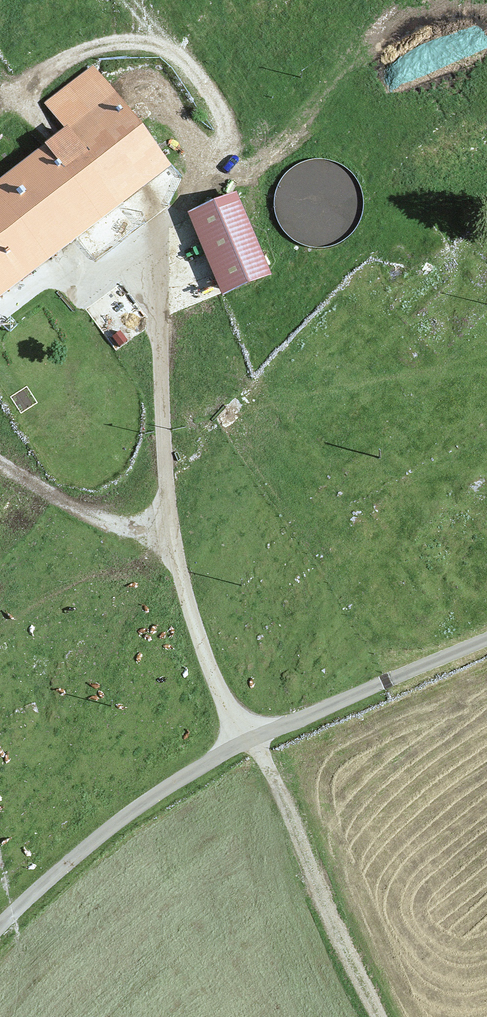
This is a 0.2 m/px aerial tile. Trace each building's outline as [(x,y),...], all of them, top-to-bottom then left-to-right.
[(0,160),(0,263),(173,133),(123,68),(0,160)] [(207,180),(238,255),(286,236),(255,160),(207,180)]
